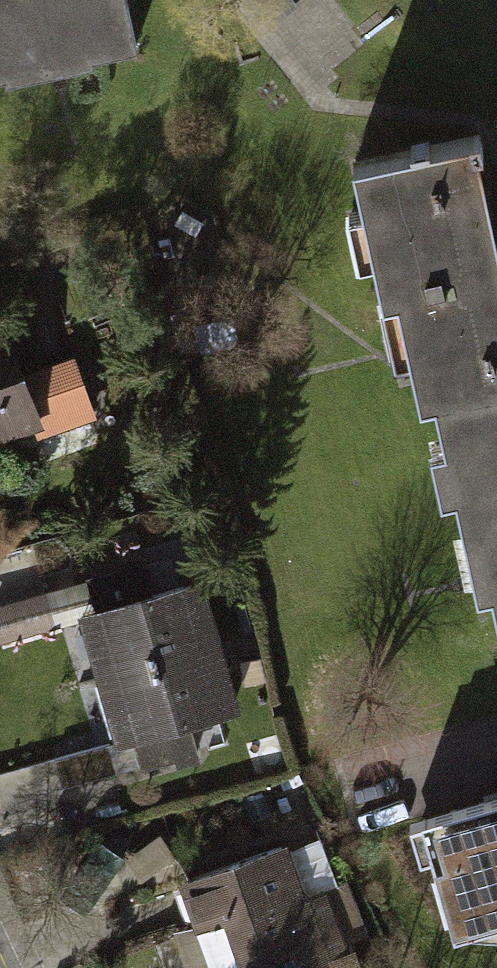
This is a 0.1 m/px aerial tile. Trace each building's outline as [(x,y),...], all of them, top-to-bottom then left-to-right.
[(126,0),(0,0),(0,56),(132,27),(126,0)] [(350,137),(362,189),(343,193),(354,242),(373,237),(395,335),(411,331),(420,376),(496,358),(496,222),(472,110),(350,137)] [(235,284),(188,295),(194,317),(240,306),(235,284)] [(0,430),(3,437),(32,426),(36,437),(91,416),(68,357),(25,372),(1,308),(0,309),(0,431),(0,430)] [(433,373),(444,422),(429,425),(440,473),(456,469),(479,571),(494,567),(496,580),(496,359),(433,373)] [(82,578),(109,673),(217,641),(198,578),(149,593),(139,561),(82,578)] [(40,594),(0,605),(0,637),(48,623),(40,594)] [(217,641),(109,674),(139,768),(197,751),(187,719),(236,704),(217,641)] [(115,772),(107,743),(54,758),(62,787),(115,772)] [(420,820),(452,931),(496,918),(496,799),(420,820)] [(181,879),(197,919),(224,909),(246,967),(290,967),(326,955),(283,841),(181,879)] [(292,967),(363,967),(354,945),(292,967)]
